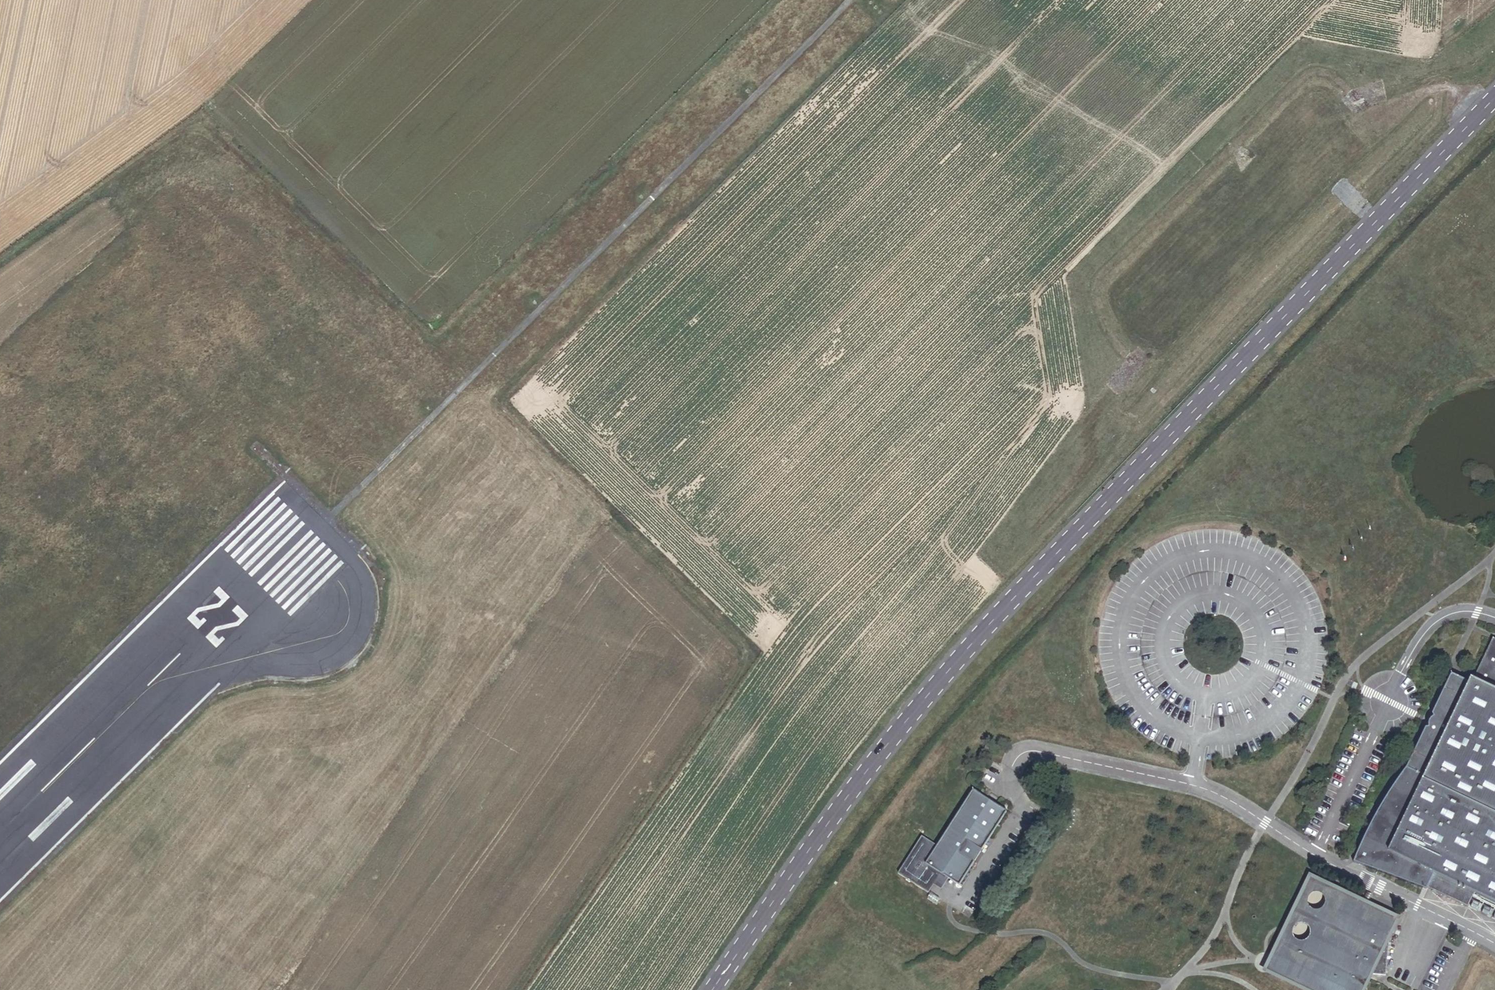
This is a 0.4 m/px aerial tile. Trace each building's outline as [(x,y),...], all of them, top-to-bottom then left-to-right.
[(1490,636),(1470,676),(1467,675),(1465,680),(1448,671),(1400,770),(1387,787),(1371,814),(1354,847),(1350,859),(1349,862),(1423,889),(1424,886),(1464,906),(1470,892),(1494,904),(1494,639),(1490,636)] [(950,879),(961,886),(1008,811),(974,790),(939,846),(923,837),(900,874),(930,893),(934,886),(940,876),(946,879),(947,877),(950,879)] [(934,886),(942,891),(950,879),(947,877),(946,879),(940,876),(934,886)] [(1283,944),(1308,947),(1335,891),(1313,880),(1283,944)] [(1386,977),(1391,918),(1358,915),(1360,903),(1335,891),(1308,947),(1283,944),(1278,947),(1278,960),(1283,960),(1280,973),(1285,979),(1308,989),(1363,989),(1369,980),(1366,979),(1367,975),(1386,977)]
